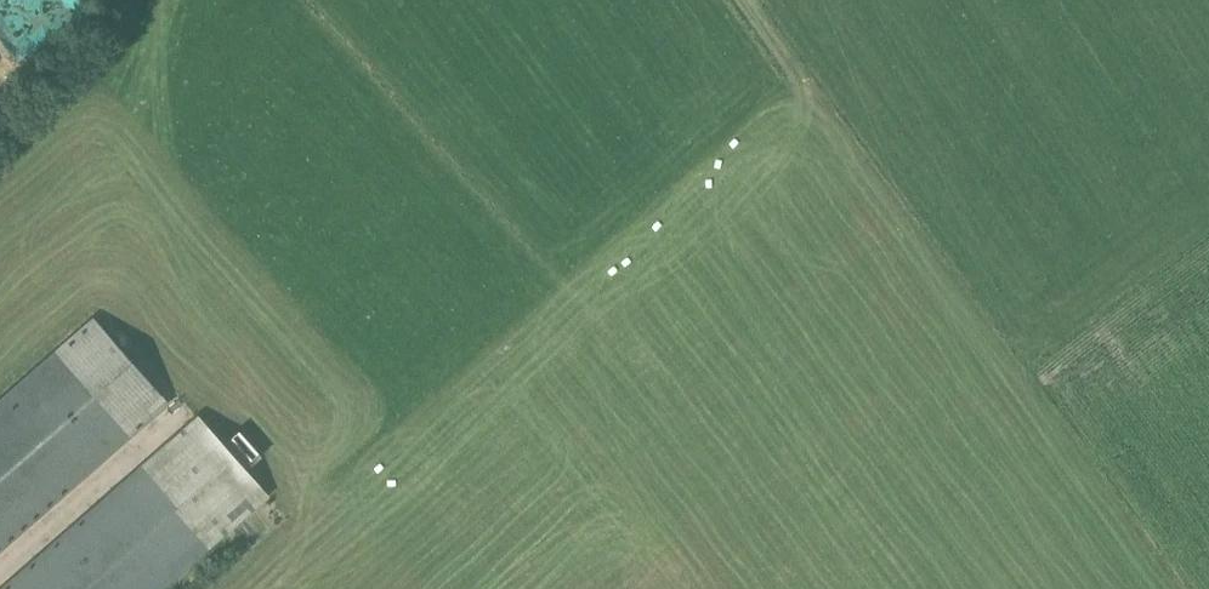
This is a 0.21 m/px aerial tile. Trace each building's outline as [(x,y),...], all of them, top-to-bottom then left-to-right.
[(31,17),(54,1),(54,0),(0,0),(0,36),(31,17)] [(93,318),(0,399),(0,550),(168,403),(93,318)] [(197,416),(0,588),(160,588),(266,496),(197,416)]
